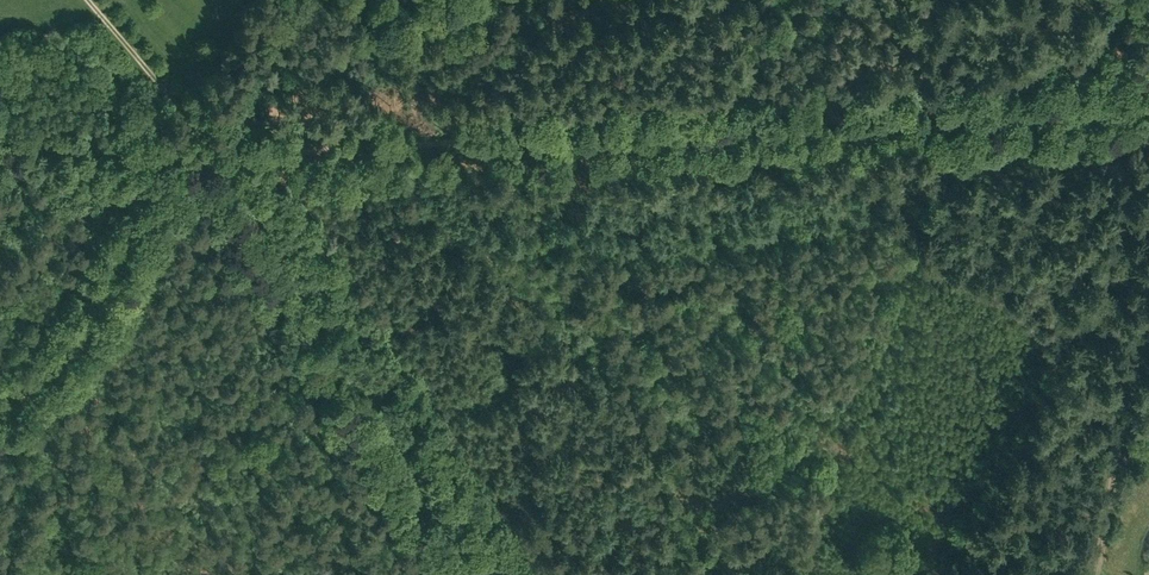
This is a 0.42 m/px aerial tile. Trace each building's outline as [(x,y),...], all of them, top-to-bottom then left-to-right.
[(1133,447),(1126,454),(1134,462),(1141,455),(1133,447)]
